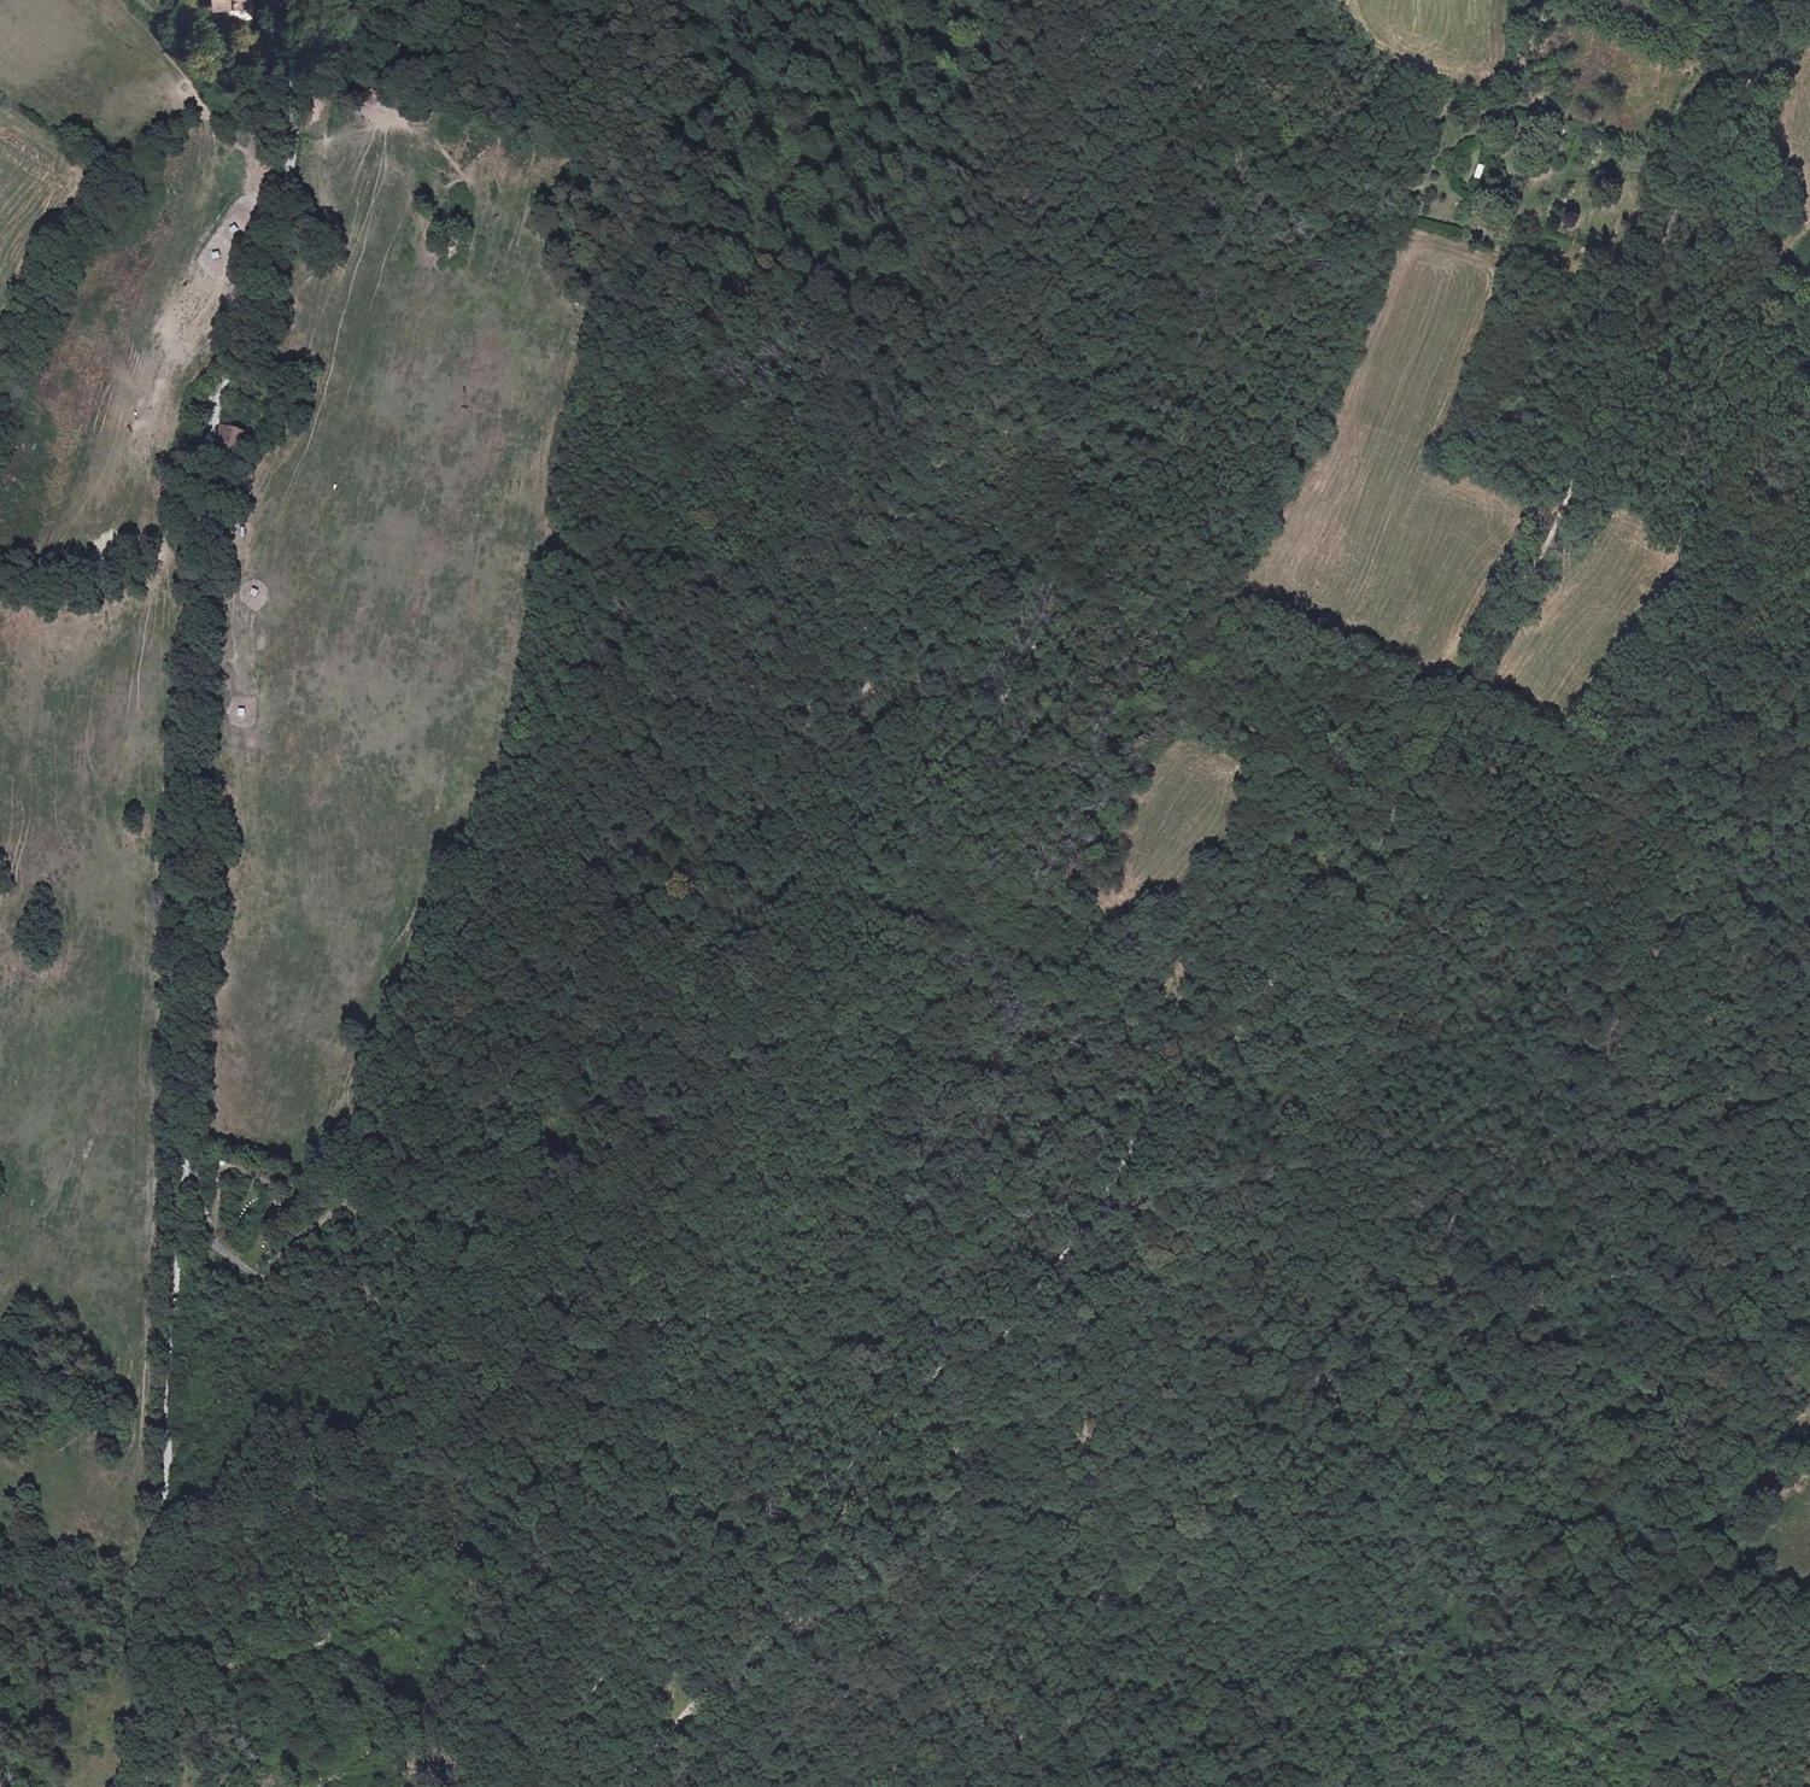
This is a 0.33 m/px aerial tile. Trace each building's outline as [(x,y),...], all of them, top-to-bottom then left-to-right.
[(245,0),(212,0),(214,11),(236,7),(235,2),(245,0)] [(1541,35),(1549,18),(1542,16),(1535,33),(1541,35)] [(371,94),(371,110),(385,109),(384,94),(371,94)] [(1638,249),(1643,234),(1635,231),(1630,246),(1638,249)] [(225,428),(218,454),(245,460),(252,434),(225,428)] [(1708,1527),(1717,1508),(1704,1502),(1695,1521),(1708,1527)]
